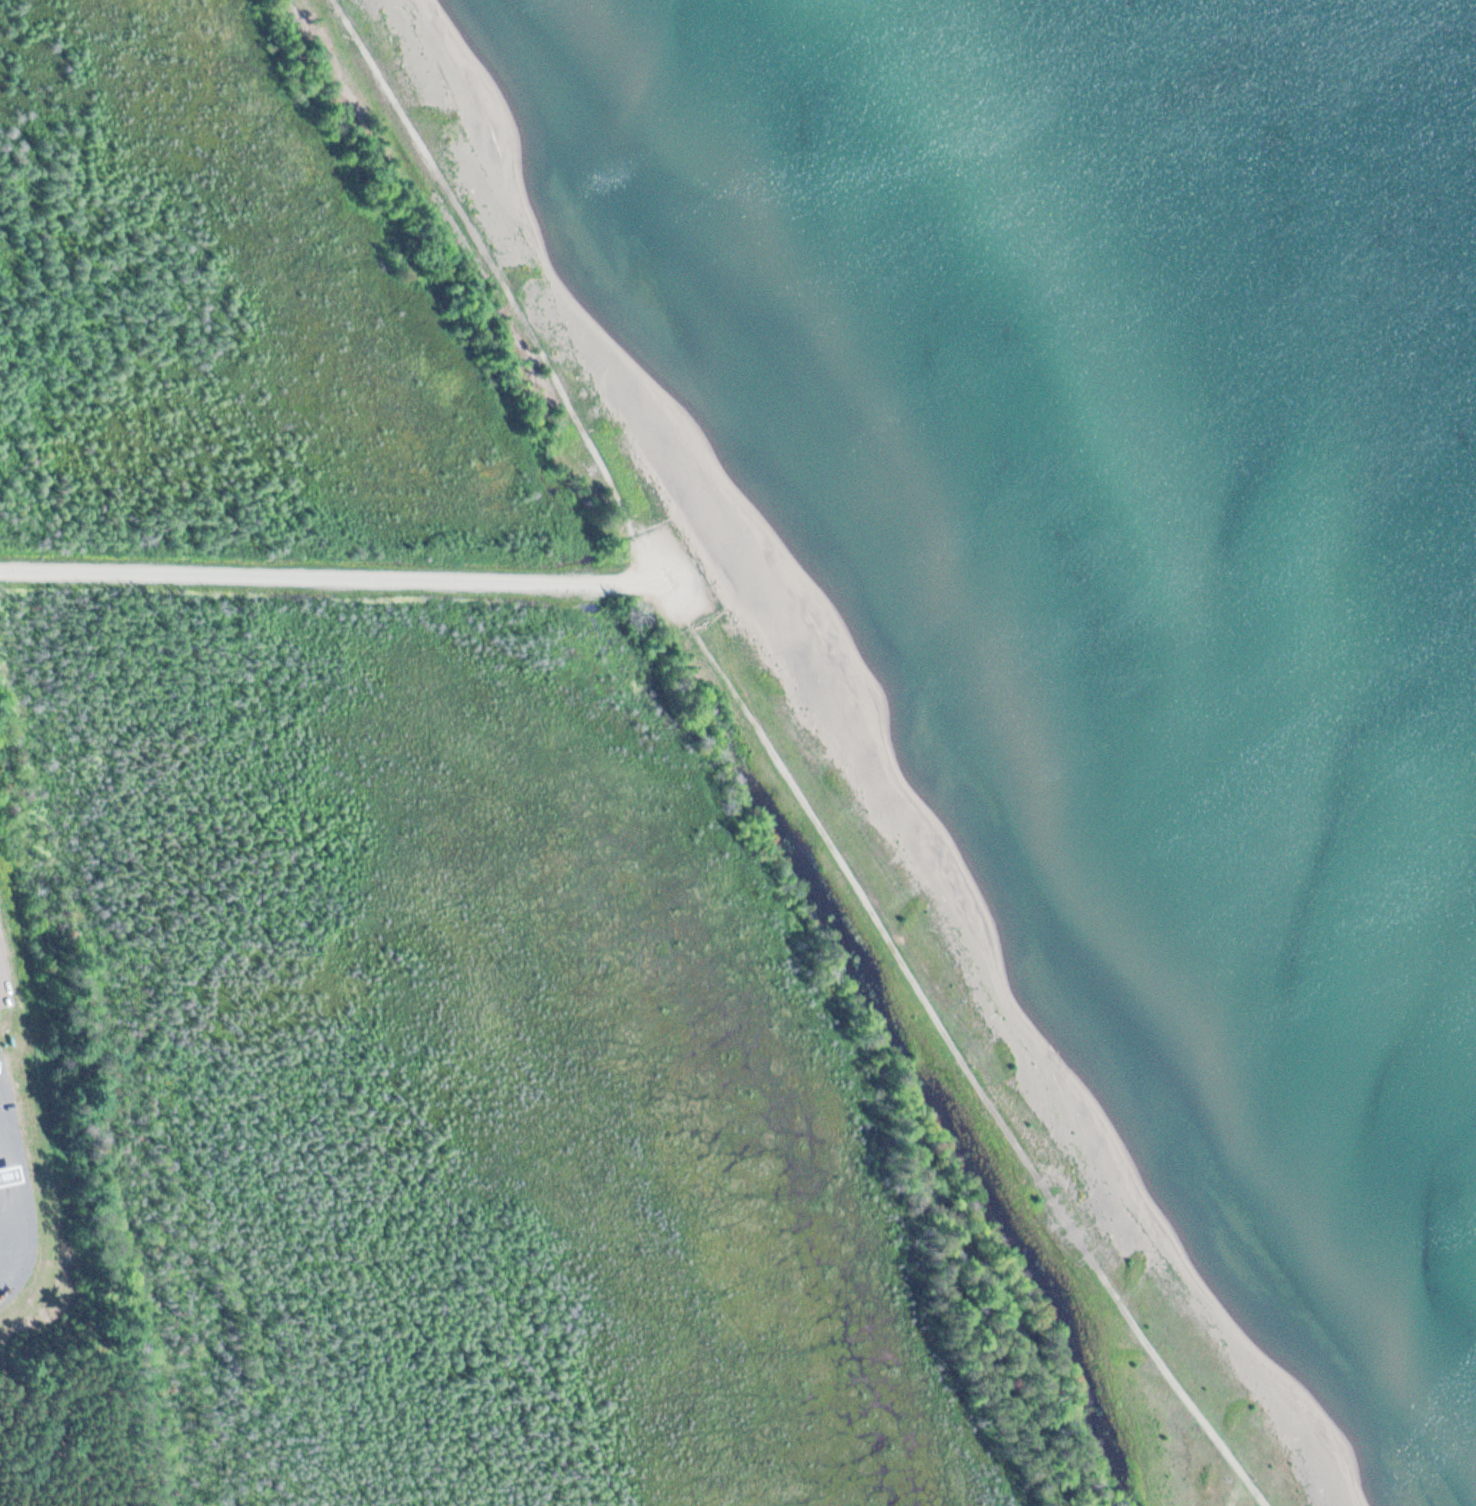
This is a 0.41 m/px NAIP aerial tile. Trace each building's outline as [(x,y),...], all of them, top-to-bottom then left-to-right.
[(10,1177),(0,1180),(0,1161),(5,1160),(10,1177)]
